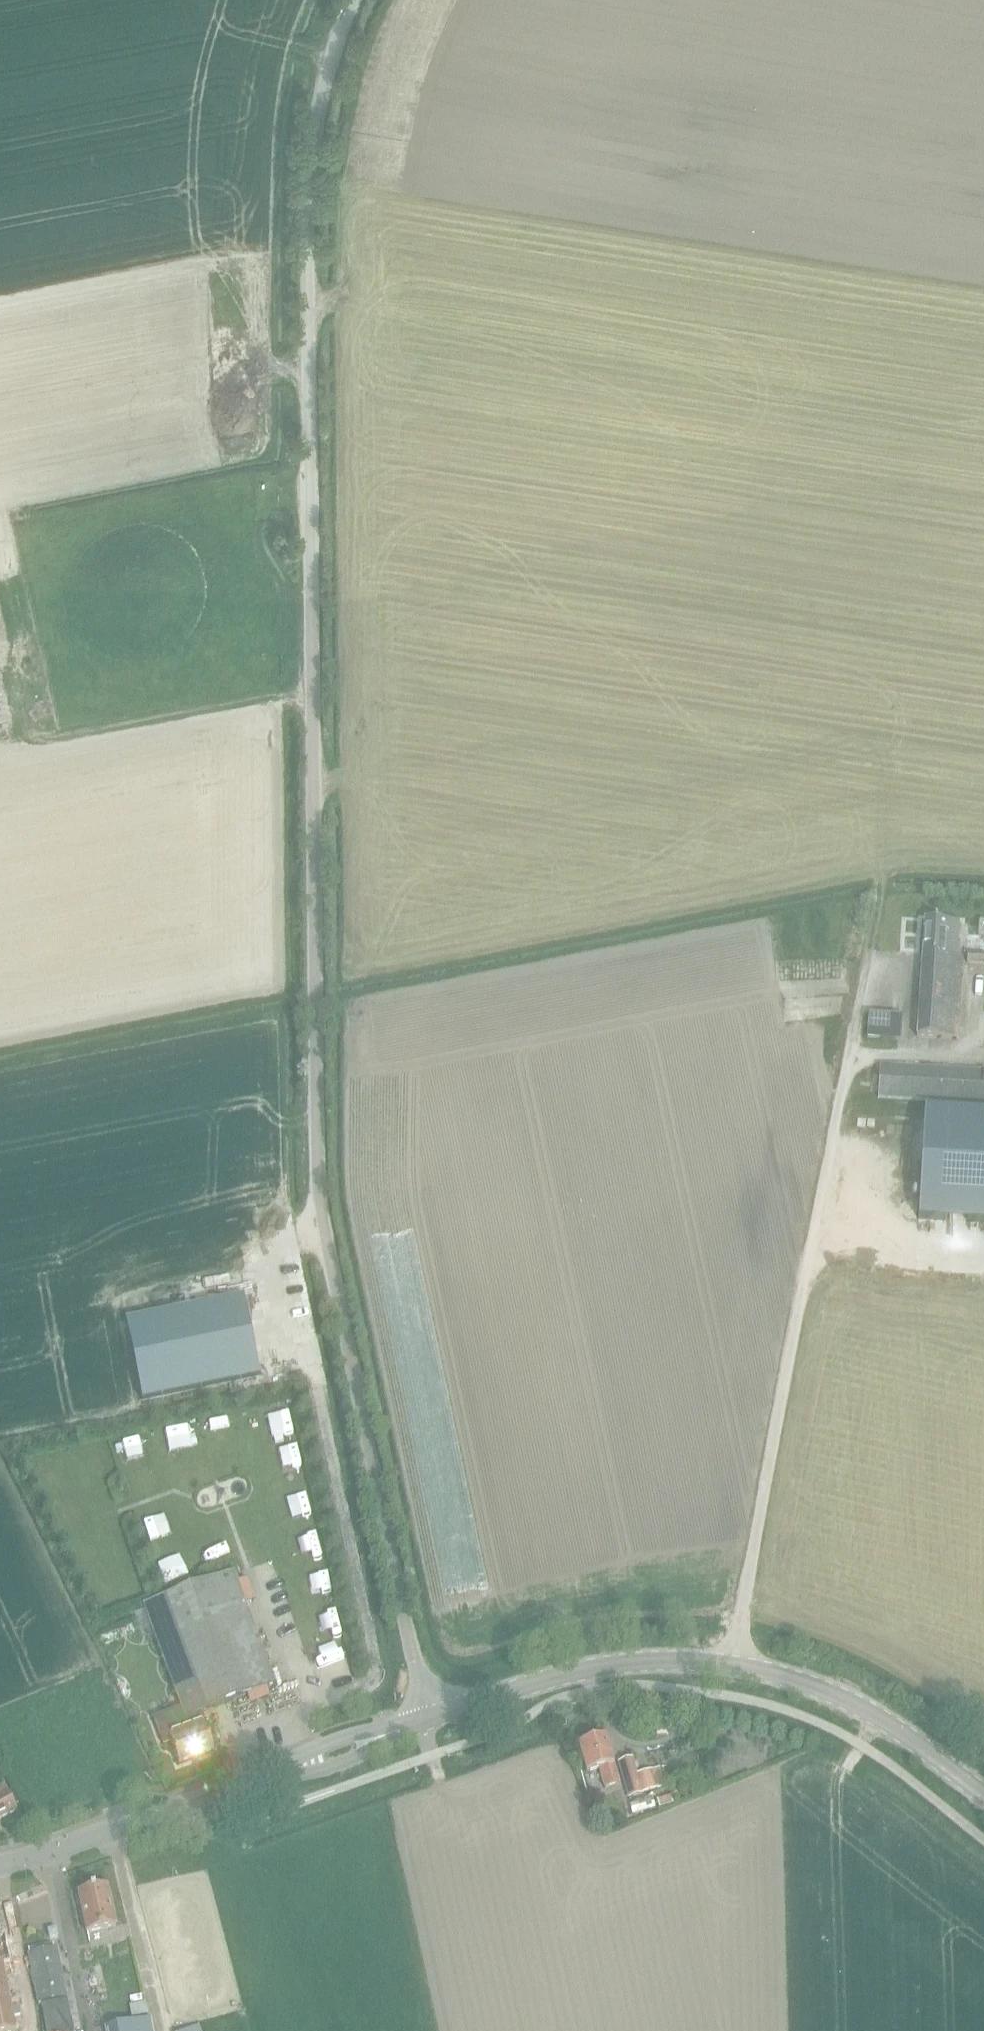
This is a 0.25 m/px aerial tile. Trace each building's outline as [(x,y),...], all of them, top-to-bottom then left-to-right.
[(958,1040),(962,960),(958,960),(960,921),(924,919),(918,1038),(958,1040)] [(968,954),(968,963),(983,964),(983,955),(968,954)] [(901,1040),(902,1016),(867,1014),(866,1038),(901,1040)] [(880,1066),(878,1098),(983,1104),(983,1072),(880,1066)] [(919,1219),(983,1223),(983,1115),(925,1112),(919,1219)] [(243,1297),(126,1322),(142,1400),(260,1376),(243,1297)] [(234,1571),(144,1604),(182,1708),(185,1717),(201,1712),(275,1684),(234,1571)] [(182,1708),(154,1718),(164,1744),(171,1741),(179,1762),(215,1749),(201,1712),(185,1717),(182,1708)] [(604,1740),(578,1748),(586,1777),(598,1773),(604,1792),(618,1788),(604,1740)] [(633,1758),(618,1762),(628,1798),(643,1794),(642,1793),(665,1786),(659,1768),(637,1774),(633,1758)] [(18,1807),(5,1780),(0,1783),(0,1816),(18,1807)] [(670,1796),(657,1800),(659,1808),(673,1804),(670,1796)] [(87,1932),(116,1926),(107,1886),(78,1892),(87,1932)] [(48,1929),(34,1932),(36,1945),(51,1943),(48,1929)] [(16,2030),(6,1975),(13,1973),(5,1934),(0,1935),(0,2030),(16,2030)] [(47,2030),(72,2030),(57,1947),(28,1954),(39,2005),(42,2005),(47,2030)] [(145,2002),(130,2005),(132,2017),(148,2014),(145,2002)] [(148,2018),(104,2026),(105,2030),(150,2030),(148,2018)]
